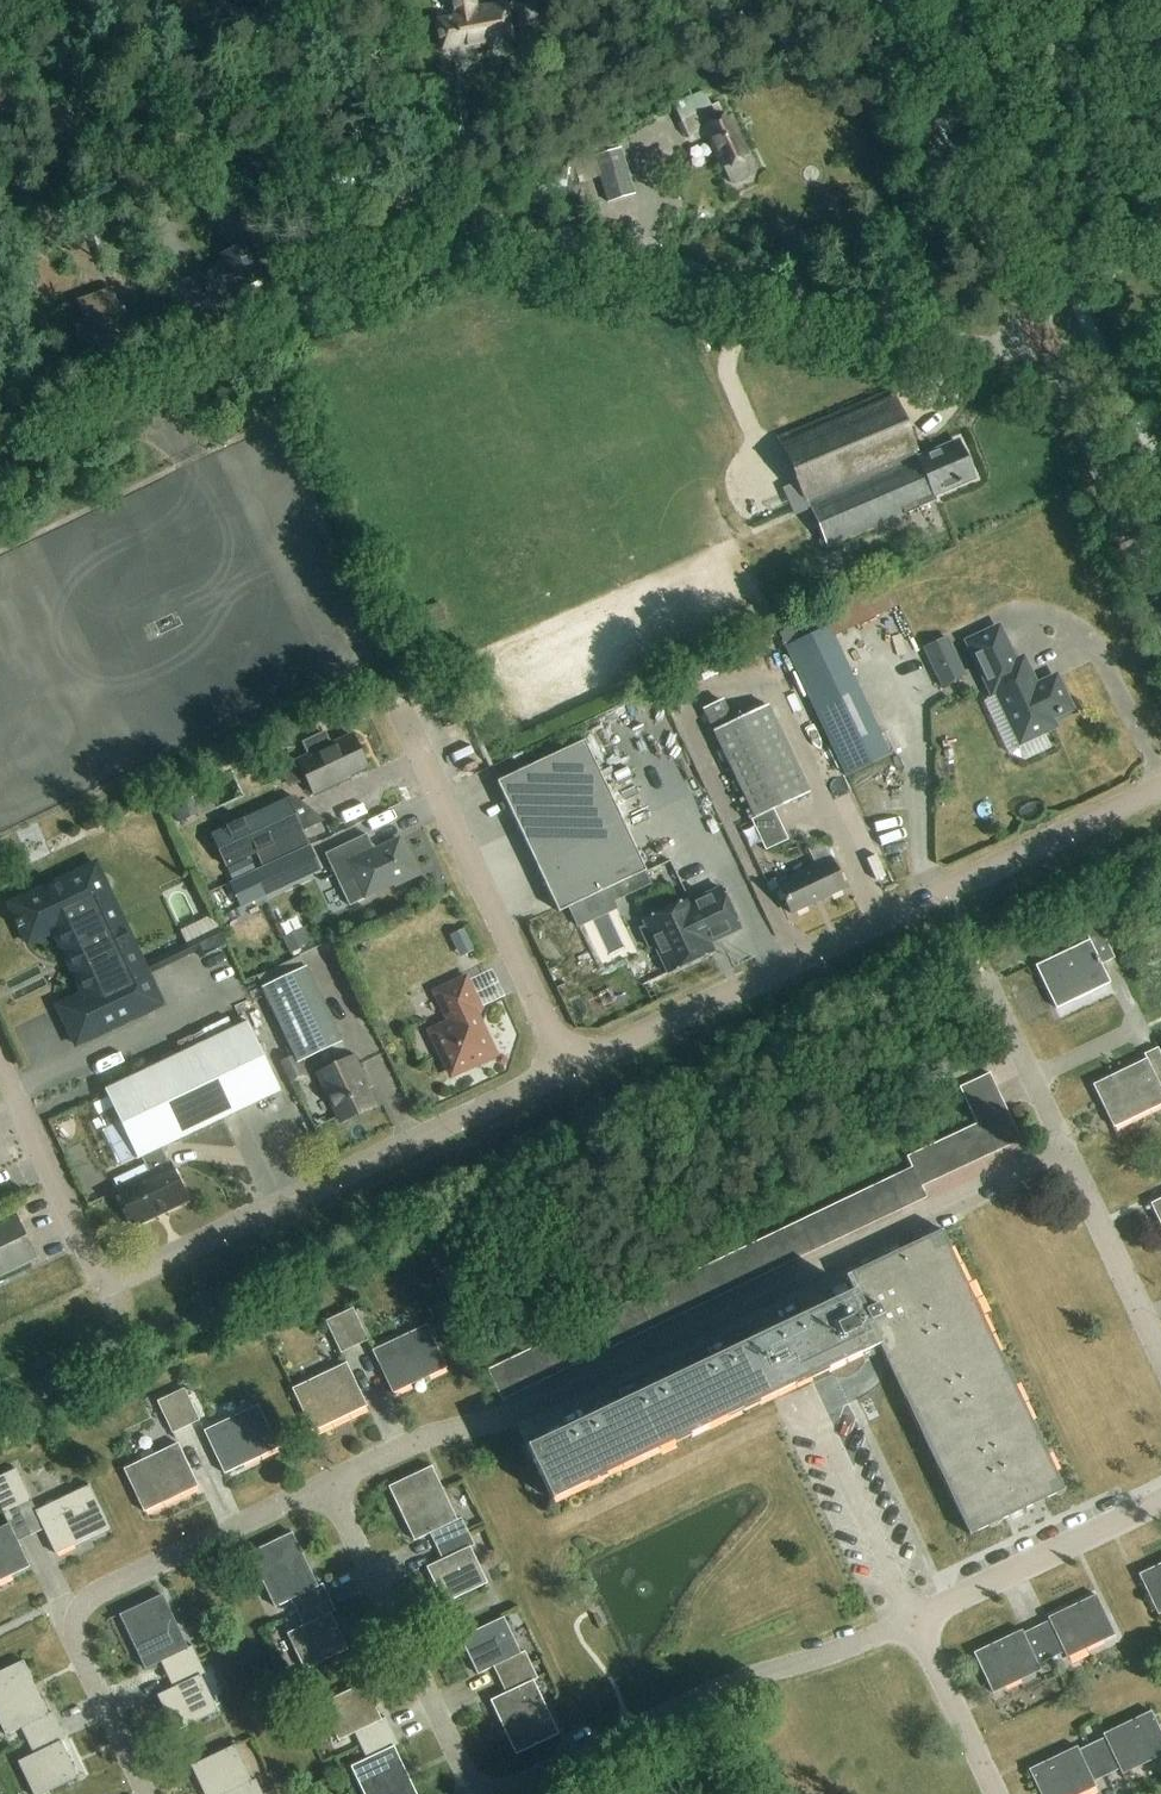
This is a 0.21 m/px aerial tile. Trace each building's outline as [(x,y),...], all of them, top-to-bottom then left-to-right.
[(247,0),(247,2),(247,4),(247,5),(247,7),(248,9),(249,10),(251,11),(252,12),(254,13),(255,13),(258,13),(261,13),(263,11),(264,10),(265,9),(266,7),(267,6),(267,4),(267,0),(246,0),(247,0)] [(477,0),(447,0),(451,19),(437,22),(442,49),(464,44),(465,49),(493,43),(512,40),(505,2),(478,7),(477,0)] [(733,184),(755,174),(748,157),(747,157),(730,118),(727,119),(720,104),(711,108),(682,121),(690,138),(709,129),(725,167),(726,166),(733,184)] [(619,151),(596,158),(610,203),(633,196),(619,151)] [(225,263),(200,273),(211,300),(264,279),(250,245),(222,257),(225,263)] [(80,298),(96,343),(130,331),(114,287),(80,298)] [(891,391),(782,437),(829,549),(940,502),(936,493),(975,476),(961,443),(921,459),(891,391)] [(841,653),(821,614),(779,634),(847,776),(890,756),(841,653)] [(1022,744),(1032,740),(1056,728),(1051,718),(1072,708),(1057,677),(1033,688),(1028,677),(1031,675),(1023,659),(1012,664),(1008,657),(1012,655),(1000,627),(969,641),(993,693),(997,691),(1022,744)] [(963,676),(946,638),(922,649),(940,687),(963,676)] [(756,820),(773,811),(810,794),(768,706),(732,723),(722,702),(704,710),(756,820)] [(302,744),(308,757),(299,761),(315,796),(341,783),(340,782),(368,769),(353,736),(331,746),(325,733),(302,744)] [(585,741),(529,768),(498,782),(559,913),(646,871),(585,741)] [(258,853),(304,832),(288,799),(210,836),(225,868),(258,853)] [(396,885),(418,875),(408,854),(407,855),(400,840),(375,852),(367,835),(326,854),(350,905),(396,883),(396,885)] [(809,850),(817,865),(777,884),(792,915),(845,889),(823,843),(809,850)] [(252,873),(263,899),(322,872),(311,847),(252,873)] [(247,861),(227,871),(233,882),(253,872),(247,861)] [(77,1045),(164,1005),(97,864),(11,905),(29,944),(55,932),(85,994),(59,1007),(77,1045)] [(609,905),(618,901),(612,887),(603,892),(609,905)] [(655,945),(669,973),(714,952),(708,939),(718,934),(719,938),(741,928),(722,888),(691,903),(690,899),(644,921),(646,926),(641,929),(650,948),(655,945)] [(215,916),(186,928),(191,939),(220,926),(215,916)] [(1037,966),(1057,1007),(1111,981),(1103,963),(1116,957),(1097,918),(1084,924),(1091,939),(1037,966)] [(305,927),(282,940),(290,954),(313,941),(305,927)] [(258,977),(263,988),(298,1062),(342,1042),(302,956),(258,977)] [(466,978),(436,992),(450,1023),(432,1032),(452,1075),(495,1055),(475,1012),(481,1009),(466,978)] [(139,1159),(143,1157),(163,1148),(281,1091),(248,1022),(106,1090),(139,1159)] [(1158,1046),(1145,1052),(1148,1058),(1094,1084),(1114,1127),(1160,1104),(1160,1052),(1158,1046)] [(301,1062),(297,1064),(293,1057),(280,1063),(291,1087),(309,1079),(301,1062)] [(342,1122),(375,1106),(362,1080),(364,1079),(354,1057),(319,1074),(342,1122)] [(966,1102),(993,1089),(988,1077),(960,1090),(966,1102)] [(971,1115),(999,1101),(993,1089),(966,1102),(971,1115)] [(977,1126),(983,1123),(994,1118),(1005,1113),(999,1101),(971,1115),(977,1126)] [(994,1118),(1008,1148),(1019,1143),(1005,1113),(994,1118)] [(997,1153),(1008,1148),(994,1118),(983,1123),(997,1153)] [(985,1159),(997,1153),(983,1123),(977,1126),(970,1129),(985,1159)] [(972,1165),(985,1159),(970,1129),(958,1135),(972,1165)] [(960,1171),(972,1165),(958,1135),(946,1141),(960,1171)] [(947,1177),(960,1171),(946,1141),(933,1147),(947,1177)] [(935,1183),(947,1177),(933,1147),(921,1153),(935,1183)] [(171,1165),(163,1148),(143,1157),(151,1174),(119,1189),(135,1225),(188,1200),(171,1165)] [(922,1188),(935,1183),(921,1153),(908,1159),(913,1169),(922,1188)] [(927,1199),(922,1188),(913,1169),(901,1175),(915,1205),(927,1199)] [(902,1211),(915,1205),(901,1175),(888,1181),(902,1211)] [(891,1216),(902,1211),(888,1181),(877,1186),(891,1216)] [(840,1204),(853,1234),(891,1216),(877,1186),(840,1204)] [(1160,1223),(1160,1200),(1152,1204),(1160,1223)] [(840,1241),(853,1234),(840,1204),(826,1210),(840,1241)] [(827,1247),(840,1241),(826,1210),(813,1217),(827,1247)] [(37,1258),(17,1215),(0,1223),(0,1276),(37,1258)] [(815,1252),(827,1247),(813,1217),(801,1222),(815,1252)] [(803,1258),(815,1252),(801,1222),(789,1228),(803,1258)] [(790,1264),(803,1258),(789,1228),(776,1234),(790,1264)] [(854,1290),(526,1446),(551,1500),(879,1345),(895,1378),(970,1535),(1068,1490),(943,1230),(847,1275),(854,1290)] [(777,1270),(790,1264),(776,1234),(763,1240),(777,1270)] [(678,1317),(691,1311),(676,1281),(664,1287),(678,1317)] [(667,1323),(678,1317),(664,1287),(652,1293),(667,1323)] [(653,1329),(667,1323),(652,1293),(639,1299),(653,1329)] [(641,1335),(653,1329),(639,1299),(626,1305),(641,1335)] [(628,1341),(641,1335),(626,1305),(614,1311),(628,1341)] [(341,1314),(356,1347),(370,1341),(354,1308),(341,1314)] [(616,1347),(628,1341),(614,1311),(602,1317),(616,1347)] [(342,1354),(356,1347),(341,1314),(327,1321),(342,1354)] [(603,1353),(616,1347),(602,1317),(589,1322),(603,1353)] [(591,1359),(603,1353),(589,1322),(576,1329),(591,1359)] [(394,1393),(448,1368),(428,1326),(374,1351),(394,1393)] [(578,1365),(591,1359),(576,1329),(563,1334),(578,1365)] [(565,1371),(578,1365),(563,1334),(551,1341),(565,1371)] [(485,1363),(507,1353),(501,1341),(479,1351),(485,1363)] [(552,1377),(565,1371),(551,1341),(538,1346),(552,1377)] [(540,1382),(552,1377),(538,1346),(526,1352),(540,1382)] [(528,1388),(540,1382),(526,1352),(513,1358),(528,1388)] [(515,1395),(528,1388),(513,1358),(501,1364),(515,1395)] [(315,1431),(368,1406),(348,1364),(295,1389),(315,1431)] [(503,1400),(515,1395),(501,1364),(488,1370),(503,1400)] [(173,1395),(188,1427),(201,1420),(186,1389),(173,1395)] [(173,1434),(188,1427),(173,1395),(158,1402),(173,1434)] [(227,1473),(280,1448),(260,1406),(207,1432),(227,1473)] [(146,1513),(199,1487),(179,1445),(126,1470),(146,1513)] [(438,1547),(470,1532),(463,1518),(459,1521),(433,1467),(391,1487),(416,1540),(432,1533),(438,1547)] [(4,1476),(18,1507),(34,1500),(19,1469),(4,1476)] [(18,1507),(4,1476),(0,1478),(0,1503),(5,1514),(18,1507)] [(59,1554),(112,1529),(92,1486),(39,1511),(59,1554)] [(31,1568),(10,1525),(0,1530),(0,1582),(31,1568)] [(470,1532),(438,1547),(444,1560),(429,1567),(446,1603),(489,1583),(472,1547),(476,1545),(470,1532)] [(299,1613),(331,1598),(324,1584),(319,1587),(294,1533),(252,1553),(278,1606),(292,1599),(299,1613)] [(1140,1575),(1159,1615),(1160,1614),(1160,1565),(1140,1575)] [(170,1674),(201,1659),(195,1645),(190,1648),(165,1595),(123,1615),(148,1668),(163,1661),(170,1674)] [(1038,1627),(1052,1658),(1065,1652),(1068,1658),(1116,1636),(1097,1596),(1049,1618),(1050,1621),(1038,1627)] [(331,1598),(299,1613),(305,1626),(290,1633),(307,1669),(349,1649),(332,1613),(337,1611),(331,1598)] [(502,1681),(535,1665),(528,1651),(522,1653),(505,1618),(463,1638),(480,1674),(495,1667),(502,1681)] [(1039,1664),(1052,1658),(1038,1627),(1024,1633),(1023,1631),(975,1653),(994,1693),(1042,1671),(1039,1664)] [(201,1659),(170,1674),(176,1688),(160,1695),(178,1731),(220,1711),(203,1675),(208,1672),(201,1659)] [(63,1726),(56,1712),(51,1714),(26,1661),(0,1674),(0,1720),(7,1735),(24,1727),(30,1741),(63,1726)] [(535,1665),(502,1681),(508,1693),(492,1700),(518,1754),(561,1733),(535,1680),(540,1677),(535,1665)] [(363,1746),(395,1731),(388,1717),(383,1720),(366,1684),(323,1704),(341,1740),(357,1732),(363,1746)] [(1107,1775),(1120,1769),(1123,1775),(1160,1757),(1160,1732),(1152,1713),(1104,1736),(1106,1739),(1094,1745),(1107,1775)] [(30,1741),(36,1754),(20,1762),(36,1793),(46,1793),(81,1777),(64,1741),(69,1739),(63,1726),(30,1741)] [(363,1746),(369,1759),(353,1766),(366,1793),(418,1793),(395,1746),(401,1744),(395,1731),(363,1746)] [(265,1792),(259,1780),(253,1782),(236,1745),(194,1766),(207,1793),(261,1793),(265,1792)] [(1107,1775),(1094,1745),(1081,1751),(1079,1748),(1030,1771),(1041,1793),(1085,1793),(1097,1788),(1094,1781),(1107,1775)]
